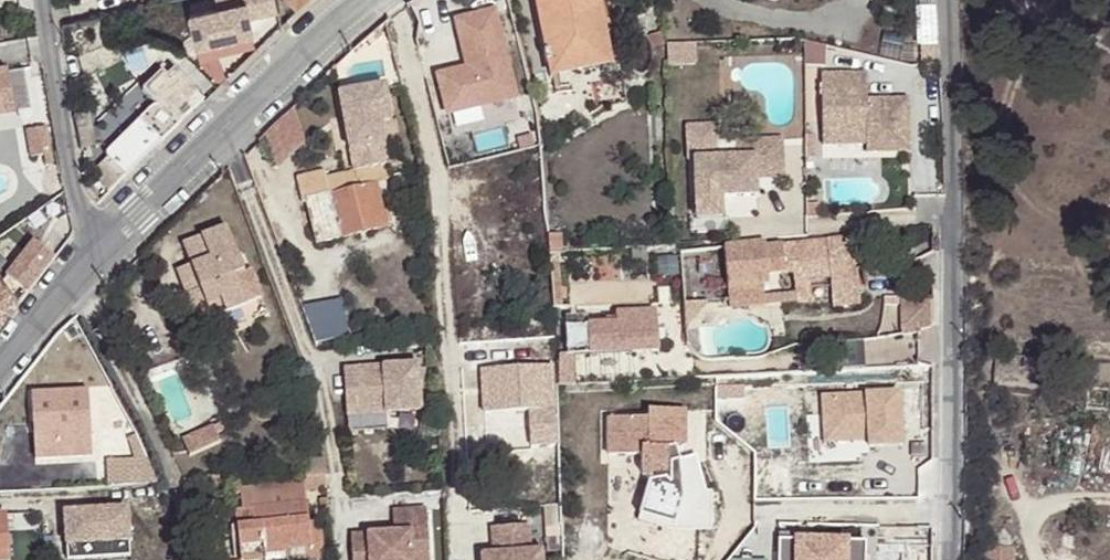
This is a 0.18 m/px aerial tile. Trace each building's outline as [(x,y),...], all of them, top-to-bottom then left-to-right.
[(220,8),(192,16),(201,50),(257,35),(252,18),(280,10),(278,0),(218,0),(220,8)] [(297,10),(305,3),(308,0),(288,0),(297,10)] [(547,63),(606,48),(596,0),(534,0),(547,63)] [(936,0),(917,0),(919,46),(938,45),(936,0)] [(497,7),(456,17),(469,66),(438,74),(448,114),(520,96),(497,7)] [(547,63),(550,76),(555,75),(562,73),(608,63),(606,48),(547,63)] [(160,74),(154,55),(137,62),(144,80),(160,74)] [(93,174),(111,192),(127,176),(176,126),(186,116),(204,101),(206,99),(176,69),(164,81),(159,77),(144,91),(156,103),(105,153),(109,158),(93,174)] [(15,113),(7,71),(0,72),(0,116),(15,113)] [(865,73),(820,73),(820,134),(864,135),(863,144),(864,152),(906,152),(907,100),(865,99),(865,73)] [(381,82),(336,91),(351,168),(352,168),(356,184),(372,180),(369,163),(385,160),(377,119),(388,116),(381,82)] [(73,107),(78,137),(94,135),(90,104),(73,107)] [(292,114),(256,132),(273,164),(308,146),(292,114)] [(693,161),(695,221),(721,221),(720,199),(756,198),(755,181),(754,170),(782,169),(781,141),(736,143),(736,159),(719,160),(717,126),(687,127),(688,161),(693,161)] [(820,134),(820,143),(863,144),(864,135),(820,134)] [(324,175),(325,175),(323,168),(294,176),(300,200),(304,199),(304,198),(328,191),(324,175)] [(325,175),(324,175),(328,191),(356,184),(352,168),(351,168),(343,170),(325,175)] [(782,169),(754,170),(755,181),(782,180),(782,169)] [(328,191),(304,198),(304,199),(316,240),(384,223),(383,219),(378,199),(372,180),(356,184),(328,191)] [(378,199),(383,219),(388,218),(383,198),(378,199)] [(199,289),(187,294),(198,323),(245,304),(234,276),(243,272),(226,228),(182,245),(190,265),(199,289)] [(830,287),(856,285),(850,237),(764,246),(766,269),(783,267),(792,275),(793,281),(794,281),(807,279),(829,277),(830,287)] [(563,238),(548,238),(548,255),(560,253),(564,253),(563,238)] [(27,294),(54,258),(41,247),(33,241),(6,277),(27,294)] [(766,269),(764,246),(764,245),(723,249),(726,289),(765,285),(768,285),(766,269)] [(560,253),(548,255),(552,309),(563,308),(560,253)] [(177,271),(187,294),(199,289),(190,265),(177,271)] [(6,321),(18,304),(11,295),(0,279),(0,329),(6,321)] [(793,281),(795,300),(809,298),(807,279),(794,281),(793,281)] [(726,289),(728,300),(730,307),(766,304),(765,285),(726,289)] [(857,303),(856,285),(830,287),(832,305),(857,303)] [(684,315),(685,328),(705,303),(695,304),(684,304),(684,315)] [(936,309),(906,309),(906,339),(936,339),(936,309)] [(615,324),(589,325),(587,325),(588,354),(657,351),(656,340),(655,329),(653,310),(630,313),(615,312),(615,324)] [(587,325),(589,325),(588,313),(563,315),(566,354),(588,354),(587,325)] [(664,328),(655,329),(656,340),(664,339),(664,328)] [(421,357),(346,362),(349,404),(389,401),(390,406),(424,404),(421,357)] [(534,366),(536,452),(552,452),(551,366),(534,366)] [(90,438),(89,391),(33,394),(32,405),(27,405),(27,419),(33,418),(34,445),(49,444),(50,439),(90,438)] [(667,453),(675,451),(684,447),(684,411),(647,410),(647,418),(607,418),(606,456),(641,457),(641,474),(643,479),(649,483),(638,518),(672,528),(710,529),(711,494),(704,493),(694,459),(678,463),(665,467),(667,453)] [(105,437),(116,470),(142,460),(131,428),(105,437)] [(213,428),(203,433),(210,449),(220,445),(213,428)] [(203,433),(182,442),(189,458),(210,449),(203,433)] [(678,463),(675,451),(667,453),(665,467),(678,463)] [(38,467),(39,488),(55,487),(54,467),(38,467)] [(240,559),(254,559),(266,559),(291,559),(312,558),(308,526),(304,491),(327,489),(325,476),(303,478),(303,482),(243,488),(245,511),(236,513),(240,559)] [(127,507),(60,510),(63,559),(129,555),(127,507)] [(354,535),(355,559),(432,559),(429,510),(396,511),(397,533),(354,535)] [(330,524),(308,526),(312,558),(334,556),(330,524)] [(484,552),(485,559),(544,559),(544,549),(534,550),(532,524),(495,526),(497,552),(484,552)]
